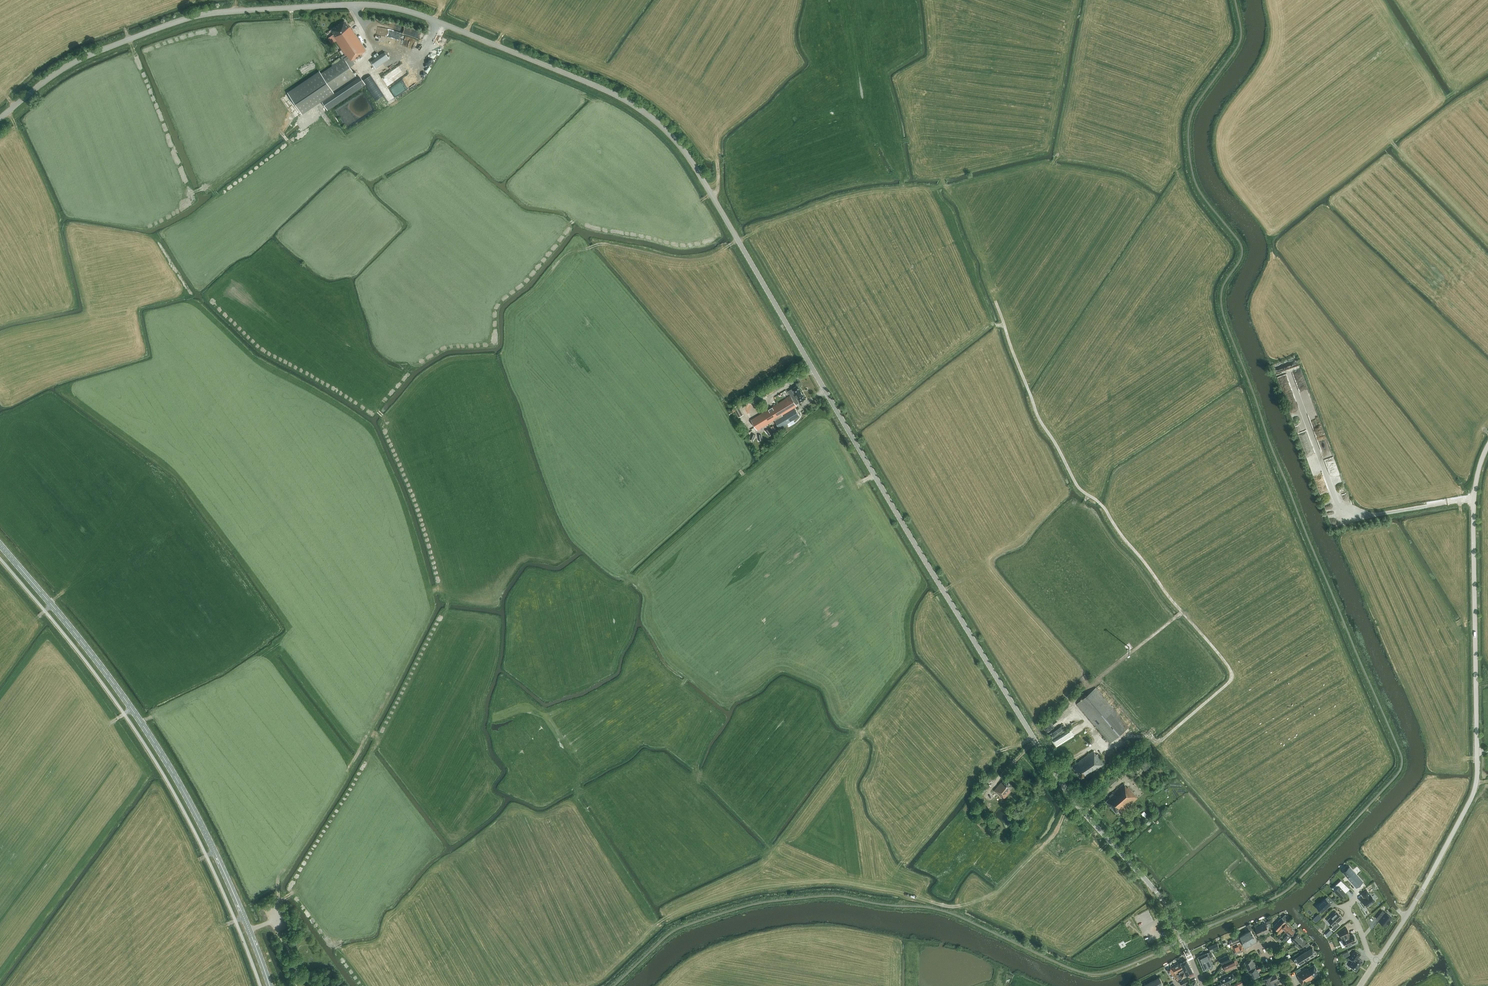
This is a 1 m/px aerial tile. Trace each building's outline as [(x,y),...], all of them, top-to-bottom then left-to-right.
[(381,19),(379,25),(397,30),(398,24),(381,19)] [(320,72),(288,93),(301,113),(320,100),(327,110),(364,85),(359,77),(335,94),(333,91),(356,75),(350,67),(354,64),(352,60),(358,56),(362,54),(361,53),(365,50),(350,26),(349,27),(345,21),(331,30),(335,36),(334,37),(345,54),(341,57),(341,58),(332,64),(331,65),(332,66),(321,73),(320,72)] [(385,52),(371,61),(375,68),(389,58),(385,52)] [(384,72),(391,68),(388,63),(381,67),(384,72)] [(389,84),(397,79),(392,71),(384,76),(389,84)] [(370,75),(362,80),(375,101),(384,95),(370,75)] [(399,83),(391,88),(396,94),(403,89),(399,83)] [(389,101),(395,98),(393,92),(386,96),(389,101)] [(769,409),(751,420),(757,430),(775,420),(795,408),(797,406),(796,404),(805,399),(798,385),(788,391),(791,396),(772,407),(772,408),(769,410),(769,409)] [(733,407),(734,409),(732,410),(733,412),(735,411),(738,417),(743,414),(739,407),(738,404),(733,407)] [(775,420),(780,428),(799,416),(795,408),(775,420)] [(1096,688),(1077,704),(1110,743),(1129,727),(1096,688)] [(1087,777),(1105,765),(1097,754),(1096,755),(1094,751),(1072,766),(1081,780),(1087,776),(1087,777)] [(1114,777),(1108,782),(1111,786),(1117,781),(1114,777)] [(1010,790),(1013,786),(1005,779),(1001,783),(1001,782),(994,791),(1001,796),(1001,795),(1005,798),(1011,791),(1010,790)] [(1122,811),(1137,798),(1128,787),(1127,787),(1124,783),(1109,796),(1110,797),(1106,801),(1116,813),(1121,809),(1122,811)] [(1351,869),(1345,874),(1356,887),(1362,882),(1351,869)] [(1339,886),(1334,890),(1335,891),(1334,892),(1336,895),(1337,894),(1341,897),(1346,893),(1344,892),(1347,890),(1343,885),(1340,887),(1339,886)] [(1362,900),(1366,906),(1375,901),(1370,895),(1367,890),(1361,894),(1365,899),(1362,900)] [(1325,898),(1316,906),(1321,912),(1330,904),(1325,898)] [(1383,910),(1377,916),(1381,919),(1379,921),(1385,925),(1387,923),(1388,923),(1390,920),(1389,920),(1392,917),(1386,912),(1386,913),(1383,910)] [(1331,928),(1334,931),(1340,925),(1338,922),(1342,918),(1336,912),(1328,920),(1333,926),(1331,928)] [(1273,927),(1278,931),(1286,922),(1285,921),(1288,917),(1285,914),(1273,927)] [(1286,932),(1291,926),(1286,922),(1278,931),(1277,932),(1279,934),(1283,930),(1286,932)] [(1260,925),(1264,934),(1269,931),(1265,923),(1260,925)] [(1259,936),(1264,934),(1260,925),(1255,927),(1259,936)] [(1295,931),(1291,926),(1286,932),(1288,934),(1283,938),(1286,940),(1290,936),(1295,931)] [(1346,928),(1339,931),(1346,947),(1346,946),(1347,947),(1350,946),(1350,945),(1356,942),(1353,934),(1350,935),(1346,928)] [(1245,947),(1256,940),(1250,930),(1240,937),(1245,947)] [(1295,944),(1302,937),(1298,933),(1291,940),(1295,944)] [(1306,941),(1302,937),(1295,944),(1299,948),(1306,941)] [(1208,947),(1210,951),(1219,947),(1217,943),(1208,947)] [(1241,943),(1236,945),(1236,947),(1237,950),(1238,949),(1240,952),(1244,950),(1241,943)] [(1236,947),(1236,945),(1234,945),(1234,944),(1231,945),(1231,947),(1234,954),(1240,952),(1238,949),(1237,950),(1236,947)] [(1299,964),(1316,954),(1312,947),(1307,951),(1295,958),(1299,964)] [(1349,966),(1356,971),(1363,961),(1358,958),(1361,954),(1355,950),(1349,959),(1353,961),(1349,966)] [(1210,951),(1198,957),(1201,964),(1207,962),(1206,959),(1210,958),(1210,957),(1213,956),(1210,951)] [(1231,960),(1228,954),(1218,959),(1221,964),(1231,960)] [(1207,962),(1201,964),(1204,970),(1214,966),(1210,958),(1206,959),(1207,962)] [(1238,963),(1236,959),(1223,965),(1226,971),(1230,969),(1237,966),(1236,964),(1238,963)] [(1248,970),(1255,967),(1252,959),(1244,962),(1248,970)] [(1180,963),(1184,971),(1179,974),(1177,975),(1178,976),(1179,979),(1186,975),(1193,972),(1187,960),(1180,963)] [(1176,973),(1176,974),(1177,975),(1179,974),(1184,971),(1180,963),(1172,968),(1176,973)] [(1298,978),(1302,985),(1313,978),(1313,977),(1320,973),(1314,964),(1307,969),(1307,968),(1297,974),(1299,978),(1298,978)] [(1252,979),(1260,976),(1257,970),(1259,969),(1259,970),(1263,969),(1263,968),(1261,965),(1256,967),(1256,968),(1248,971),(1252,979)] [(1171,967),(1167,970),(1174,979),(1175,978),(1178,976),(1177,975),(1176,974),(1175,974),(1171,967)] [(1229,982),(1235,979),(1232,974),(1225,978),(1220,980),(1223,985),(1226,984),(1227,985),(1230,984),(1229,982)] [(1272,975),(1264,979),(1267,985),(1275,981),(1278,980),(1275,974),(1272,975)] [(1157,985),(1160,985),(1163,984),(1159,977),(1154,980),(1157,985)]
